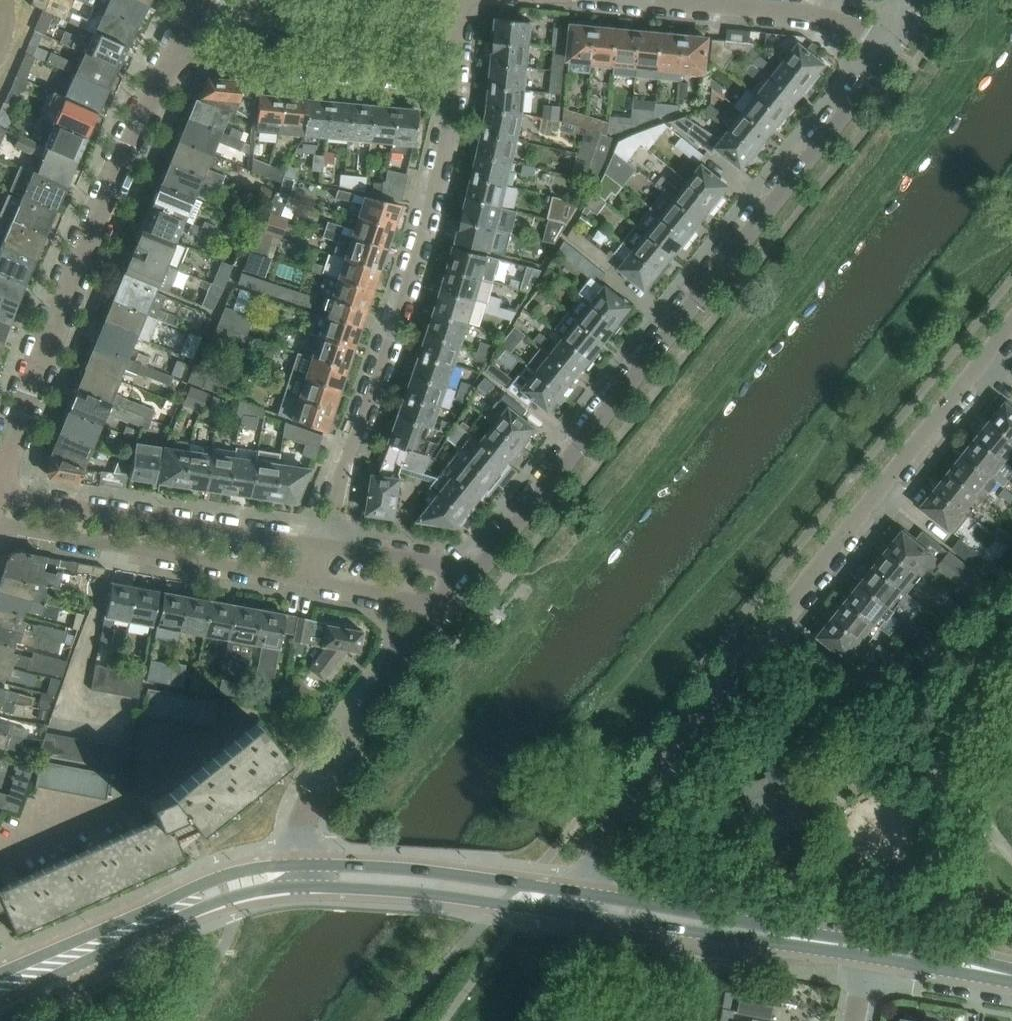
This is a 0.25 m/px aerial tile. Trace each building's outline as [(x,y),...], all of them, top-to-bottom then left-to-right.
[(47,0),(33,0),(31,5),(43,10),(47,0)] [(43,10),(52,13),(65,18),(73,0),(47,0),(43,10)] [(135,0),(81,0),(104,10),(137,25),(138,25),(147,6),(135,0)] [(137,25),(104,10),(99,20),(73,8),(67,20),(93,32),(127,47),(137,25)] [(40,17),(34,30),(42,34),(48,21),(40,17)] [(530,44),(532,21),(498,18),(497,29),(495,30),(494,37),(496,39),(496,41),(530,44)] [(593,60),(596,27),(586,27),(584,24),(578,23),(576,26),(573,25),(570,57),(593,60)] [(615,62),(618,30),(616,29),(614,26),(608,26),(605,28),(596,27),(593,60),(615,62)] [(555,27),(553,46),(555,46),(566,47),(567,46),(568,28),(555,27)] [(638,64),(641,32),(632,31),(629,28),(624,27),(620,30),(618,30),(615,62),(638,64)] [(107,90),(117,68),(84,52),(79,64),(38,45),(42,34),(34,30),(25,53),(36,57),(74,75),(107,90)] [(127,47),(93,32),(88,42),(76,37),(77,35),(65,30),(60,41),(84,52),(117,68),(127,47)] [(660,66),(663,34),(661,34),(659,30),(653,30),(650,32),(641,32),(638,64),(660,66)] [(682,68),(685,36),(676,35),(674,32),(668,31),(665,34),(663,34),(660,66),(682,68)] [(705,70),(708,38),(706,38),(704,35),(698,34),(695,37),(685,36),(682,68),(705,70)] [(713,38),(711,58),(725,68),(737,51),(725,41),(725,39),(713,38)] [(814,83),(785,60),(778,68),(760,54),(761,52),(753,46),(753,42),(725,39),(725,41),(737,51),(753,62),(752,63),(797,98),(804,90),(807,91),(814,83)] [(527,67),(530,44),(496,41),(496,44),(493,45),(493,51),(495,54),(494,64),(527,67)] [(825,64),(799,43),(785,60),(814,83),(820,74),(818,72),(825,64)] [(565,71),(567,47),(566,47),(555,46),(553,70),(565,71)] [(25,53),(15,75),(26,79),(36,57),(25,53)] [(752,63),(747,70),(757,78),(760,81),(752,91),(786,118),(793,109),(791,107),(797,98),(752,63)] [(525,90),(527,67),(494,64),(493,75),(490,76),(490,82),(492,84),(492,86),(525,90)] [(562,92),(565,71),(553,70),(550,92),(562,92)] [(16,107),(28,80),(15,75),(3,101),(16,107)] [(97,112),(107,90),(74,75),(64,96),(97,112)] [(710,75),(709,85),(713,88),(717,92),(723,85),(710,75)] [(253,118),(255,83),(211,80),(205,82),(199,98),(230,110),(253,118)] [(687,106),(689,82),(681,81),(679,105),(679,108),(687,106)] [(523,112),(525,90),(492,86),(491,89),(489,90),(488,97),(490,99),(489,108),(523,112)] [(742,95),(735,105),(743,112),(770,133),(777,125),(779,127),(786,118),(752,91),(748,88),(742,95)] [(97,112),(64,96),(54,92),(49,103),(58,108),(52,123),(51,123),(85,138),(97,112)] [(279,130),(283,96),(271,95),(271,97),(259,96),(256,128),(265,129),(279,130)] [(304,132),(307,100),(293,99),(293,97),(283,96),(279,130),(304,132)] [(243,131),(225,122),(230,110),(199,98),(198,100),(195,99),(190,110),(192,111),(189,119),(250,144),(251,134),(243,130),(243,131)] [(326,134),(329,102),(318,101),(317,99),(310,98),(309,101),(307,100),(304,132),(305,132),(300,142),(317,144),(317,134),(326,134)] [(16,107),(3,101),(0,109),(0,126),(6,129),(7,128),(16,107)] [(347,136),(351,104),(349,104),(347,102),(340,101),(339,103),(329,102),(326,134),(347,136)] [(545,102),(543,118),(559,121),(559,119),(562,105),(545,102)] [(370,138),(373,106),(362,105),(360,103),(354,103),(353,105),(351,104),(347,136),(370,138)] [(656,110),(655,116),(671,110),(679,108),(679,105),(656,103),(656,110)] [(392,140),(395,109),(393,108),(391,106),(384,105),(383,107),(373,106),(370,138),(392,140)] [(414,143),(417,110),(406,109),(405,107),(398,107),(397,109),(395,109),(392,140),(391,151),(404,152),(405,143),(414,143)] [(586,127),(588,114),(565,107),(564,121),(586,127)] [(727,114),(717,107),(712,113),(722,121),(727,114)] [(523,116),(523,112),(489,108),(487,119),(485,120),(483,127),(485,129),(485,131),(517,139),(523,116)] [(656,110),(634,108),(633,118),(633,117),(632,125),(655,116),(656,110)] [(737,119),(729,129),(758,152),(765,143),(763,142),(770,133),(743,112),(737,119)] [(608,134),(610,120),(588,114),(586,127),(602,132),(608,134)] [(632,125),(633,117),(611,115),(609,129),(616,132),(632,125)] [(51,123),(52,123),(39,116),(34,127),(50,134),(44,146),(76,161),(86,139),(85,138),(51,123)] [(686,116),(677,124),(712,151),(715,147),(742,168),(749,160),(751,161),(758,152),(729,129),(722,138),(686,116)] [(181,130),(177,140),(212,154),(217,140),(249,153),(250,144),(189,119),(184,131),(181,130)] [(512,161),(517,139),(485,131),(484,133),(482,134),(480,141),(482,143),(479,153),(512,161)] [(607,158),(614,136),(608,134),(602,132),(594,155),(607,158)] [(66,187),(76,161),(44,146),(19,134),(14,146),(42,158),(37,172),(36,174),(66,187)] [(705,153),(683,135),(676,144),(699,162),(706,154),(705,153)] [(207,168),(212,154),(177,140),(173,150),(176,151),(171,163),(221,184),(225,175),(207,168)] [(323,163),(325,150),(314,149),(313,162),(323,163)] [(334,163),(335,151),(325,150),(323,163),(334,163)] [(507,183),(512,161),(479,153),(477,163),(475,164),(473,171),(475,172),(474,175),(507,183)] [(378,168),(380,156),(369,155),(368,167),(378,168)] [(254,157),(253,166),(267,171),(270,164),(254,157)] [(221,184),(171,163),(166,175),(163,174),(159,184),(194,198),(200,184),(218,191),(221,184)] [(281,181),(286,170),(270,164),(267,171),(266,175),(281,181)] [(534,178),(536,167),(524,164),(522,175),(534,178)] [(57,211),(66,187),(36,174),(37,172),(22,165),(11,190),(22,195),(21,196),(56,211),(57,211)] [(729,185),(703,165),(689,182),(717,205),(724,196),(722,194),(729,185)] [(400,201),(406,174),(387,170),(386,181),(383,181),(383,197),(400,201)] [(339,174),(338,185),(339,186),(364,191),(366,176),(339,174)] [(717,205),(689,182),(683,190),(664,174),(656,183),(666,191),(665,191),(701,220),(708,211),(710,213),(717,205)] [(501,205),(507,183),(474,175),(474,177),(471,178),(470,185),(472,187),(469,197),(501,205)] [(603,183),(596,192),(605,199),(612,191),(603,183)] [(191,222),(200,201),(194,198),(159,184),(154,194),(156,195),(152,207),(184,220),(184,219),(191,222)] [(351,200),(353,193),(338,189),(335,197),(351,200)] [(281,214),(288,194),(275,190),(267,209),(281,214)] [(701,220),(665,191),(651,209),(689,239),(697,230),(694,228),(701,220)] [(21,196),(20,198),(8,193),(0,211),(0,215),(11,220),(10,221),(46,236),(56,211),(21,196)] [(553,195),(547,218),(549,218),(562,222),(567,225),(580,204),(574,200),(553,195)] [(395,215),(398,204),(367,196),(360,217),(391,227),(392,225),(394,223),(396,218),(395,215)] [(518,209),(501,205),(469,197),(466,208),(464,209),(462,216),(464,217),(463,219),(512,231),(513,231),(518,209)] [(593,205),(587,212),(596,220),(603,213),(593,205)] [(175,241),(184,220),(152,207),(147,219),(145,218),(141,228),(175,242),(175,241)] [(689,239),(651,209),(638,226),(674,254),(680,246),(682,248),(689,239)] [(281,238),(287,217),(270,212),(264,232),(262,231),(261,233),(278,238),(278,237),(281,238)] [(311,219),(296,214),(295,219),(310,224),(311,219)] [(390,237),(392,231),(390,228),(391,227),(360,217),(353,236),(341,233),(343,225),(328,221),(325,230),(384,247),(387,238),(390,237)] [(549,218),(543,240),(555,243),(567,225),(562,222),(549,218)] [(460,231),(458,242),(491,250),(506,254),(512,231),(463,219),(463,222),(460,223),(459,229),(460,231)] [(37,261),(47,236),(46,236),(10,221),(0,245),(37,260),(37,261)] [(205,221),(202,227),(210,231),(207,238),(211,240),(217,225),(205,221)] [(202,227),(191,223),(188,230),(207,238),(210,231),(202,227)] [(574,225),(568,236),(609,269),(616,260),(621,265),(619,268),(646,289),(653,280),(655,282),(662,274),(624,243),(617,253),(612,249),(608,253),(574,225)] [(674,254),(638,226),(624,243),(662,274),(669,265),(667,263),(674,254)] [(181,261),(187,247),(187,246),(175,241),(175,242),(141,228),(136,238),(138,239),(133,251),(178,269),(187,272),(190,265),(181,261)] [(383,259),(381,256),(384,247),(325,230),(322,236),(337,241),(332,255),(377,269),(378,267),(380,265),(383,259)] [(274,249),(278,238),(261,233),(255,252),(255,253),(265,256),(268,247),(274,249)] [(633,306),(601,281),(607,273),(566,239),(559,251),(591,277),(580,292),(582,294),(621,325),(628,316),(626,315),(633,306)] [(37,260),(0,245),(0,246),(0,275),(27,285),(37,260)] [(483,277),(490,256),(457,246),(454,256),(451,258),(449,264),(451,266),(450,268),(483,278),(483,277)] [(178,269),(133,251),(124,273),(157,286),(161,274),(174,279),(178,269)] [(259,273),(265,256),(255,253),(255,252),(252,251),(246,269),(259,273)] [(378,272),(377,270),(377,269),(332,255),(329,266),(314,262),(311,270),(324,274),(371,288),(374,280),(376,278),(378,272)] [(224,287),(232,264),(221,260),(212,282),(224,287)] [(538,275),(543,268),(529,264),(522,288),(530,290),(538,275)] [(546,293),(559,274),(549,266),(537,286),(539,288),(546,293)] [(490,294),(494,281),(495,280),(483,277),(483,278),(450,268),(449,270),(446,272),(445,277),(446,280),(443,290),(476,299),(488,302),(488,303),(511,310),(511,308),(513,300),(503,298),(503,297),(490,294)] [(296,290),(264,280),(265,279),(242,272),(238,284),(293,301),(296,290)] [(157,286),(124,273),(122,278),(113,301),(147,314),(158,319),(164,321),(167,313),(159,309),(165,296),(155,292),(157,286)] [(212,309),(224,287),(212,282),(188,273),(186,280),(207,288),(201,304),(212,309)] [(368,296),(371,288),(324,274),(318,292),(325,297),(333,299),(364,309),(365,308),(367,307),(369,301),(368,298),(369,296),(368,296)] [(21,303),(28,286),(27,285),(0,275),(0,295),(21,303)] [(469,322),(476,299),(443,290),(440,299),(437,300),(435,306),(437,309),(436,311),(469,322)] [(621,325),(582,294),(568,312),(605,341),(612,332),(614,334),(621,325)] [(12,322),(13,321),(20,303),(0,295),(0,318),(12,322)] [(325,297),(320,309),(327,312),(326,315),(358,326),(359,326),(364,309),(333,299),(325,297)] [(149,340),(158,319),(147,314),(113,301),(108,313),(105,311),(101,322),(137,336),(137,335),(149,340)] [(513,319),(518,310),(511,308),(511,310),(488,303),(485,311),(513,319)] [(462,344),(469,322),(436,311),(436,313),(433,315),(431,321),(432,324),(429,333),(462,344)] [(605,341),(568,312),(554,329),(564,336),(593,360),(600,351),(598,349),(605,341)] [(316,313),(309,334),(351,348),(354,340),(355,340),(355,339),(358,337),(360,331),(358,328),(359,326),(358,326),(326,315),(326,316),(316,313)] [(5,342),(12,324),(0,320),(0,341),(5,342)] [(131,349),(134,341),(137,336),(101,322),(97,332),(100,333),(95,345),(154,368),(157,360),(149,357),(150,356),(131,349)] [(236,331),(217,325),(213,334),(232,340),(236,331)] [(192,358),(201,336),(189,331),(180,353),(192,358)] [(455,364),(462,344),(429,333),(426,342),(424,343),(422,350),(423,352),(423,354),(455,364)] [(309,334),(303,354),(345,368),(345,366),(348,365),(350,359),(348,356),(351,348),(309,334)] [(564,336),(551,353),(550,354),(577,375),(584,367),(586,369),(593,360),(564,336)] [(492,354),(497,345),(482,340),(479,350),(492,354)] [(173,376),(154,368),(95,345),(91,356),(88,355),(84,366),(120,380),(120,379),(119,379),(124,367),(137,373),(144,376),(144,374),(170,384),(173,376)] [(214,370),(222,351),(208,345),(199,365),(211,369),(214,370)] [(550,354),(551,353),(544,348),(531,365),(537,370),(537,371),(566,394),(573,385),(571,383),(577,375),(550,354)] [(488,360),(492,354),(479,350),(477,357),(488,360)] [(345,368),(303,354),(303,355),(297,353),(291,373),(338,388),(341,380),(344,378),(346,372),(344,370),(345,368)] [(448,385),(455,364),(423,354),(422,355),(419,357),(417,363),(419,366),(416,375),(448,385)] [(493,360),(487,370),(519,395),(520,395),(524,390),(549,410),(556,401),(559,403),(566,394),(537,371),(537,370),(531,365),(529,363),(516,380),(493,360)] [(206,381),(211,369),(199,365),(194,364),(187,380),(204,387),(204,386),(206,381)] [(120,380),(84,366),(79,376),(82,377),(78,389),(144,416),(152,419),(151,418),(155,409),(121,396),(121,395),(114,393),(120,380)] [(268,397),(270,375),(250,373),(249,396),(268,397)] [(335,397),(338,388),(291,373),(284,393),(331,409),(332,407),(335,406),(337,400),(335,397)] [(441,407),(448,385),(416,375),(413,384),(409,385),(407,392),(409,394),(408,396),(441,407)] [(486,377),(477,388),(486,395),(495,384),(486,377)] [(470,392),(474,384),(463,380),(460,389),(470,392)] [(494,406),(486,415),(495,423),(524,446),(532,438),(529,436),(536,427),(522,416),(527,409),(514,399),(497,386),(491,393),(499,399),(494,406)] [(190,388),(186,397),(205,403),(210,394),(190,388)] [(144,416),(78,389),(73,401),(70,399),(66,410),(102,424),(107,412),(141,426),(144,416)] [(470,392),(460,389),(457,398),(464,400),(465,400),(470,392)] [(332,413),(331,410),(331,409),(284,393),(277,416),(324,431),(327,421),(330,420),(332,413)] [(223,409),(227,400),(213,394),(211,407),(223,409)] [(435,427),(441,407),(408,396),(404,399),(402,405),(404,408),(401,416),(424,423),(435,427)] [(992,415),(992,418),(1011,434),(1011,402),(1008,399),(1006,402),(1000,410),(996,410),(992,415)] [(242,414),(245,406),(231,402),(228,416),(240,418),(242,414)] [(265,411),(245,405),(245,406),(242,414),(263,417),(265,411)] [(93,446),(102,424),(66,410),(62,420),(65,421),(60,433),(93,446)] [(148,429),(152,419),(144,416),(141,426),(148,429)] [(440,442),(419,436),(424,423),(401,416),(400,420),(396,422),(394,428),(396,431),(391,443),(432,456),(433,454),(440,442)] [(992,418),(985,427),(982,428),(976,435),(1007,459),(1011,452),(1011,435),(992,418)] [(447,431),(452,421),(444,419),(440,429),(447,431)] [(512,465),(508,462),(481,440),(474,434),(457,420),(448,437),(462,447),(459,450),(498,482),(512,465)] [(318,447),(322,436),(285,423),(283,436),(305,443),(318,447)] [(524,446),(495,423),(481,440),(508,462),(515,453),(517,455),(524,446)] [(84,467),(93,446),(60,433),(52,453),(54,454),(54,455),(84,467)] [(999,468),(1007,459),(976,435),(970,443),(970,446),(964,454),(997,480),(1004,471),(999,468)] [(174,442),(173,449),(164,448),(159,481),(170,483),(171,485),(178,486),(180,484),(182,485),(188,442),(185,440),(179,439),(174,442)] [(154,481),(160,445),(136,441),(130,477),(154,481)] [(124,451),(113,446),(104,442),(100,450),(119,457),(122,458),(124,451)] [(188,443),(182,485),(185,485),(185,487),(192,488),(194,486),(205,488),(211,446),(188,443)] [(313,459),(318,447),(305,443),(301,455),(313,459)] [(428,466),(432,456),(391,443),(379,475),(375,475),(373,490),(372,495),(371,495),(369,513),(384,515),(395,516),(401,475),(404,466),(423,472),(426,469),(428,466)] [(211,446),(205,488),(215,489),(215,492),(225,493),(225,491),(228,491),(233,458),(234,450),(211,446)] [(255,462),(256,462),(258,449),(247,447),(245,460),(233,458),(228,491),(230,492),(231,494),(238,495),(240,493),(250,495),(255,462)] [(255,462),(250,495),(261,496),(262,499),(269,500),(271,498),(273,498),(278,465),(280,452),(258,449),(256,462),(255,462)] [(498,482),(459,450),(445,468),(481,496),(484,499),(498,482)] [(997,480),(964,454),(958,462),(954,462),(949,469),(984,497),(997,480)] [(125,488),(127,473),(100,470),(100,469),(84,467),(54,455),(47,472),(49,477),(78,482),(97,485),(125,488)] [(119,457),(113,472),(127,473),(129,461),(122,458),(119,457)] [(295,501),(309,470),(278,465),(273,498),(276,498),(277,501),(283,502),(285,500),(295,501)] [(445,468),(431,485),(441,492),(469,516),(477,507),(474,505),(481,496),(445,468)] [(984,497),(949,469),(942,478),(942,481),(936,488),(965,511),(973,517),(980,509),(978,505),(984,497)] [(1005,486),(1000,493),(1011,502),(1011,500),(1011,492),(1005,486)] [(965,511),(936,488),(935,489),(932,490),(928,495),(929,498),(920,509),(931,517),(933,515),(955,533),(962,523),(958,520),(965,511)] [(469,516),(441,492),(419,520),(457,525),(460,522),(462,524),(469,516)] [(998,527),(983,514),(977,521),(993,534),(998,527)] [(889,545),(889,548),(917,571),(918,570),(924,562),(936,570),(938,567),(937,565),(940,561),(914,540),(915,537),(904,529),(896,539),(893,539),(889,545)] [(960,537),(953,547),(987,574),(994,564),(960,537)] [(879,557),(874,564),(908,591),(922,574),(918,570),(917,571),(889,548),(882,556),(879,557)] [(984,576),(950,549),(950,550),(940,561),(937,565),(938,567),(971,593),(984,576)] [(105,567),(73,562),(45,557),(14,551),(8,555),(2,576),(32,583),(47,587),(48,585),(96,595),(105,567)] [(867,576),(861,583),(902,616),(916,598),(908,591),(874,564),(866,573),(867,576)] [(0,583),(0,591),(59,608),(59,607),(62,608),(64,599),(53,596),(50,593),(45,592),(47,587),(32,583),(2,576),(0,583)] [(942,589),(931,580),(925,587),(936,596),(942,589)] [(127,620),(133,587),(132,587),(131,585),(124,583),(122,585),(111,583),(103,627),(104,627),(104,629),(102,629),(100,641),(112,643),(115,629),(112,628),(114,617),(127,620)] [(902,616),(861,583),(855,590),(852,591),(846,598),(876,622),(886,630),(891,623),(894,626),(897,622),(902,616)] [(158,592),(148,590),(146,587),(140,586),(138,588),(133,587),(127,620),(152,625),(158,592)] [(0,591),(0,609),(23,615),(25,609),(41,613),(41,614),(56,619),(59,608),(0,591)] [(156,626),(154,636),(177,641),(179,630),(185,597),(176,595),(175,593),(168,592),(166,593),(163,593),(162,593),(156,626)] [(202,634),(208,601),(207,601),(205,598),(198,597),(196,599),(185,597),(179,630),(202,634)] [(876,622),(846,598),(838,607),(839,611),(833,617),(861,640),(862,640),(866,643),(873,634),(869,631),(876,622)] [(227,638),(232,605),(223,604),(221,601),(214,600),(212,602),(208,601),(202,634),(227,638)] [(228,638),(225,655),(249,659),(252,642),(258,609),(257,609),(256,608),(248,606),(246,608),(232,605),(227,638),(228,638)] [(23,615),(0,609),(0,626),(34,636),(62,643),(67,631),(22,619),(23,615)] [(292,633),(295,616),(258,609),(252,642),(262,644),(254,685),(271,688),(282,632),(292,633)] [(78,630),(83,615),(76,613),(72,628),(78,630)] [(327,622),(322,621),(295,616),(292,633),(295,634),(291,651),(304,653),(306,641),(322,644),(322,645),(326,646),(308,669),(323,680),(346,650),(359,652),(363,631),(326,624),(327,622)] [(913,625),(902,616),(897,622),(908,631),(913,625)] [(825,627),(817,638),(828,646),(830,644),(838,650),(834,654),(855,671),(873,649),(866,643),(862,640),(861,640),(833,617),(832,619),(829,619),(824,625),(825,627)] [(0,626),(0,644),(13,647),(15,640),(58,652),(62,643),(34,636),(0,626)] [(892,652),(880,642),(875,650),(886,659),(892,652)] [(13,647),(0,644),(0,661),(12,665),(13,663),(61,675),(67,660),(33,651),(31,656),(12,651),(13,647)] [(0,661),(0,683),(2,684),(3,682),(5,676),(33,684),(36,674),(12,667),(12,665),(0,661)] [(186,664),(174,661),(173,661),(172,666),(173,666),(170,683),(183,685),(186,664)] [(173,666),(172,666),(150,662),(148,674),(146,679),(170,683),(173,666)] [(107,665),(95,663),(91,689),(103,691),(107,665)] [(107,666),(103,691),(115,693),(119,668),(107,666)] [(891,693),(905,675),(895,667),(881,685),(891,693)] [(119,668),(115,693),(128,695),(131,670),(119,668)] [(131,670),(128,695),(140,697),(141,686),(144,672),(131,670)] [(51,677),(47,692),(55,694),(60,679),(51,677)] [(210,681),(208,690),(218,692),(220,682),(210,681)] [(8,685),(7,683),(3,682),(2,684),(0,683),(0,700),(13,704),(25,706),(25,704),(31,706),(34,696),(18,693),(19,691),(9,689),(8,685)] [(155,716),(159,689),(148,687),(143,713),(155,716)] [(166,717),(170,691),(159,689),(155,716),(166,717)] [(178,720),(182,693),(170,691),(166,717),(178,720)] [(190,722),(194,695),(182,693),(178,720),(190,722)] [(202,724),(206,697),(194,695),(190,722),(202,724)] [(214,726),(219,700),(206,697),(202,724),(214,726)] [(0,700),(0,709),(22,715),(25,706),(13,704),(0,700)] [(39,708),(36,717),(44,719),(46,710),(39,708)] [(4,736),(22,739),(23,736),(31,737),(32,731),(9,723),(0,721),(0,735),(4,736)] [(168,793),(154,799),(162,812),(176,840),(197,831),(287,759),(257,721),(168,793)] [(49,754),(53,732),(46,731),(38,752),(49,754)] [(60,756),(64,734),(53,732),(49,754),(60,756)] [(71,758),(75,736),(64,734),(60,756),(71,758)] [(2,747),(2,746),(19,750),(22,739),(4,736),(0,735),(0,746),(2,747)] [(82,760),(86,738),(75,736),(71,758),(82,760)] [(93,762),(97,740),(86,738),(82,760),(93,762)] [(104,764),(108,742),(97,740),(93,762),(104,764)] [(115,766),(119,744),(108,742),(104,764),(115,766)] [(130,746),(119,744),(115,766),(126,769),(130,746)] [(46,788),(51,761),(40,760),(35,786),(46,788)] [(58,790),(62,764),(51,761),(46,788),(58,790)] [(70,792),(74,766),(62,764),(58,790),(70,792)] [(81,794),(85,768),(74,766),(70,792),(81,794)] [(92,796),(97,770),(85,768),(81,794),(92,796)] [(111,772),(97,770),(92,796),(106,799),(111,772)] [(23,798),(0,791),(0,808),(2,809),(4,809),(5,809),(19,813),(23,798)] [(154,799),(151,792),(137,798),(147,822),(0,887),(0,909),(3,908),(15,934),(184,858),(176,840),(162,812),(154,799)] [(724,1007),(721,1020),(733,1020),(735,1009),(724,1007)]
